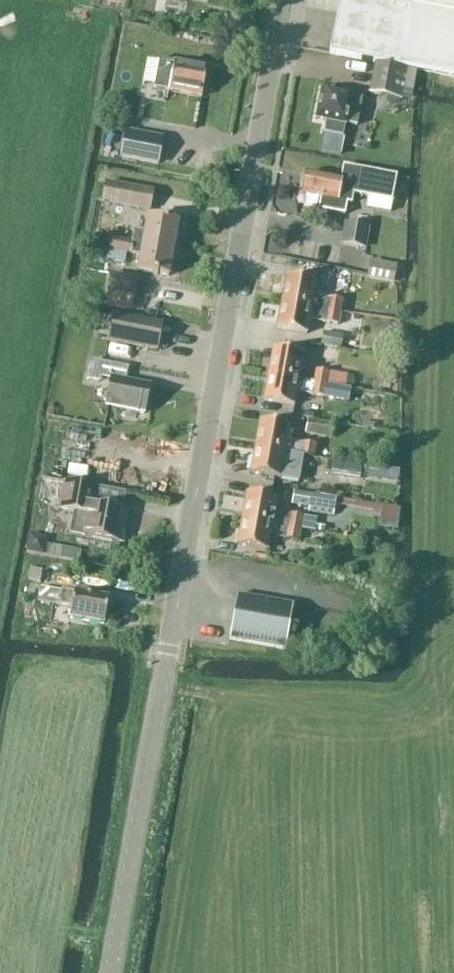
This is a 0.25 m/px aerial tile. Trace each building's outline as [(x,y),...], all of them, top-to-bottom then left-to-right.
[(161,0),(128,0),(126,10),(157,17),(161,0)] [(329,55),(453,78),(453,0),(339,0),(329,55)] [(159,61),(154,89),(201,98),(206,70),(159,61)] [(374,64),(368,93),(406,101),(410,101),(413,85),(415,72),(374,64)] [(350,97),(322,91),(316,119),(326,121),(324,135),(342,139),(345,124),(357,126),(362,99),(350,97)] [(162,141),(124,134),(119,158),(157,166),(162,141)] [(340,181),(306,174),(302,195),(320,198),(318,210),(344,215),(346,204),(351,205),(353,195),(391,203),(396,177),(343,167),(340,181)] [(153,192),(105,183),(101,202),(150,211),(153,192)] [(134,232),(132,244),(173,251),(178,225),(147,219),(144,234),(134,232)] [(369,227),(344,223),(340,245),(365,249),(369,227)] [(173,251),(132,244),(111,240),(109,251),(140,256),(137,272),(168,277),(173,251)] [(397,266),(370,260),(366,279),(393,285),(397,266)] [(281,304),(340,314),(342,302),(331,300),(331,301),(314,298),(316,283),(315,283),(317,271),(298,268),(295,279),(286,277),(281,304)] [(138,279),(110,273),(106,292),(108,292),(107,302),(126,306),(128,296),(134,297),(138,279)] [(337,327),(340,314),(281,304),(276,330),(306,335),(309,322),(337,327)] [(157,351),(162,324),(113,314),(108,342),(157,351)] [(323,333),(320,345),(340,349),(342,337),(323,333)] [(298,381),(303,355),(273,349),(268,376),(298,381)] [(145,414),(150,386),(125,382),(128,369),(93,362),(89,381),(99,382),(100,377),(110,379),(105,406),(145,414)] [(316,371),(314,383),(326,386),(327,385),(329,374),(316,371)] [(326,386),(314,383),(298,381),(268,376),(263,402),(293,407),(296,394),(311,396),(311,397),(324,399),(324,397),(339,400),(341,388),(327,385),(326,386)] [(335,425),(308,420),(305,435),(332,439),(335,425)] [(260,422),(255,448),(313,458),(314,458),(316,446),(306,444),(306,445),(287,442),(290,427),(260,422)] [(313,458),(255,448),(250,474),(281,480),(283,464),(302,468),(301,469),(311,471),(311,470),(330,473),(332,462),(333,461),(314,458),(313,458)] [(330,473),(330,475),(360,480),(363,467),(332,462),(330,473)] [(65,482),(60,510),(72,512),(68,533),(83,536),(120,543),(126,512),(95,506),(99,489),(89,487),(65,482)] [(294,491),(291,506),(333,513),(336,499),(294,491)] [(242,519),(300,530),(314,532),(316,520),(302,518),(291,516),(274,513),(277,499),(246,494),(242,519)] [(300,530),(242,519),(237,546),(267,552),(270,537),(298,543),(300,530)] [(46,539),(28,536),(25,553),(79,562),(81,551),(45,545),(46,539)] [(42,570),(30,568),(28,580),(39,582),(42,570)] [(74,593),(74,594),(39,588),(37,602),(71,608),(70,618),(104,624),(109,599),(74,593)] [(293,606),(237,596),(229,641),(285,651),(293,606)]
